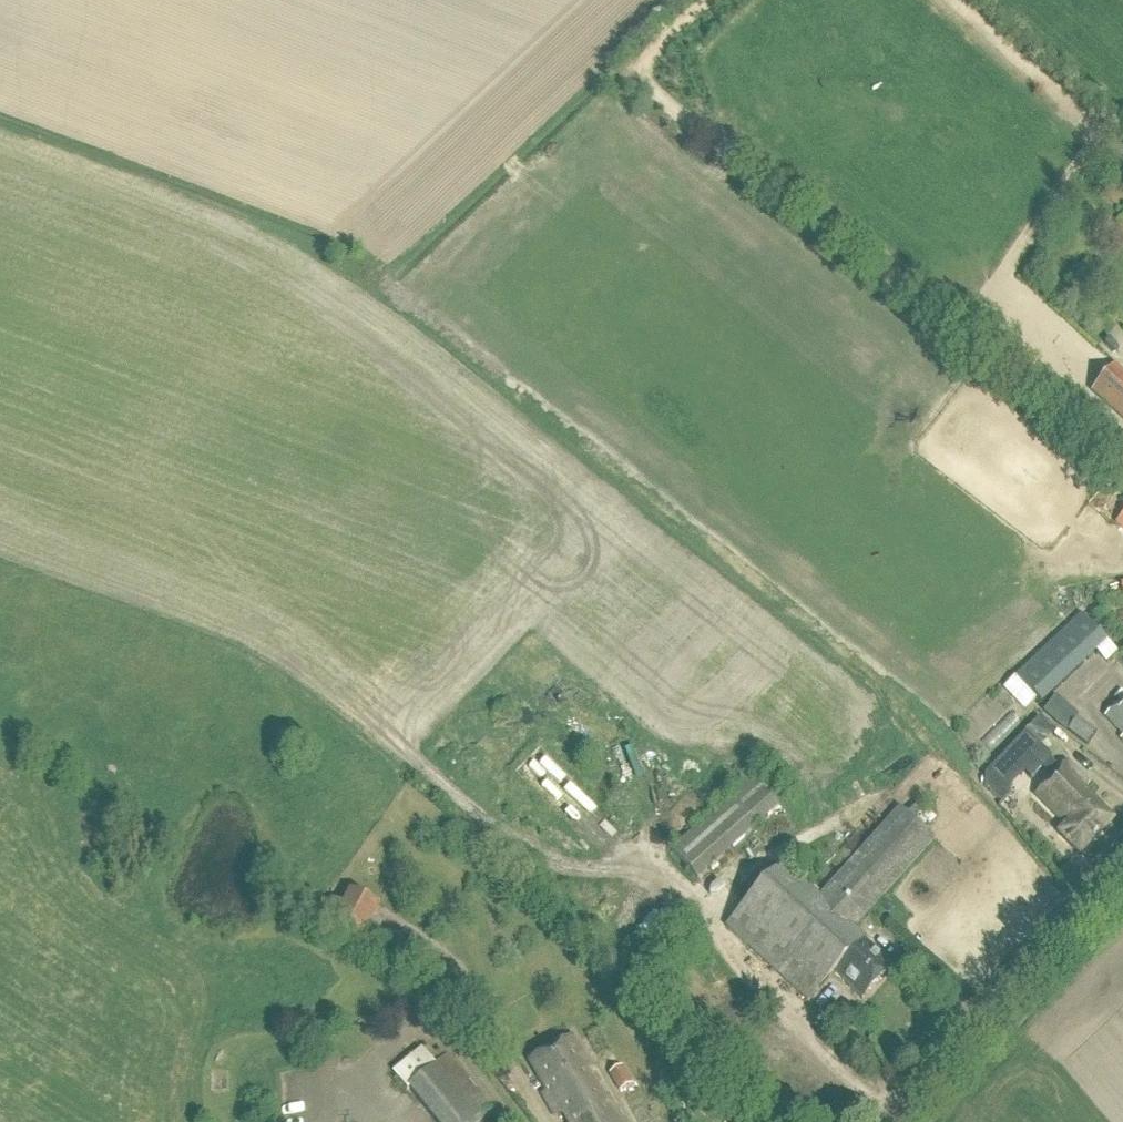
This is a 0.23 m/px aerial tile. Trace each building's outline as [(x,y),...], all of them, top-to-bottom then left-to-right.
[(1114,369),(1092,394),(1122,421),(1122,377),(1114,369)] [(1106,664),(1117,654),(1081,616),(1003,690),(1025,713),(1036,702),(1041,708),(1097,655),(1106,664)] [(1120,709),(1122,706),(1122,695),(1121,693),(1112,701),(1120,709)] [(1066,734),(1067,733),(1079,719),(1056,700),(1054,699),(1042,715),(1066,734)] [(1108,721),(1122,736),(1122,706),(1120,709),(1108,721)] [(1098,734),(1079,719),(1067,733),(1086,749),(1098,734)] [(1006,793),(1023,774),(1031,781),(1042,770),(1052,780),(1035,798),(1068,829),(1061,836),(1082,857),(1115,823),(1083,792),(1088,787),(1067,765),(1060,772),(1050,761),(1052,759),(1041,749),(1042,747),(1026,731),(1004,756),(1005,756),(987,773),(984,777),(983,788),(1002,805),(1009,796),(1006,793)] [(671,852),(698,882),(787,804),(760,773),(671,852)] [(936,823),(918,806),(908,816),(901,810),(822,898),(785,864),(726,929),(809,1003),(835,975),(865,1002),(894,969),(864,942),(866,940),(856,931),(936,841),(927,833),(936,823)] [(886,902),(881,908),(889,915),(894,909),(886,902)] [(332,925),(363,942),(373,922),(342,906),(332,925)] [(557,1119),(561,1117),(564,1121),(625,1121),(595,1073),(592,1075),(573,1042),(532,1066),(545,1089),(541,1091),(557,1119)] [(435,1069),(421,1052),(393,1075),(408,1093),(409,1092),(434,1121),(480,1121),(493,1112),(463,1073),(462,1074),(449,1058),(435,1069)] [(632,1088),(621,1070),(608,1078),(619,1095),(632,1088)]
